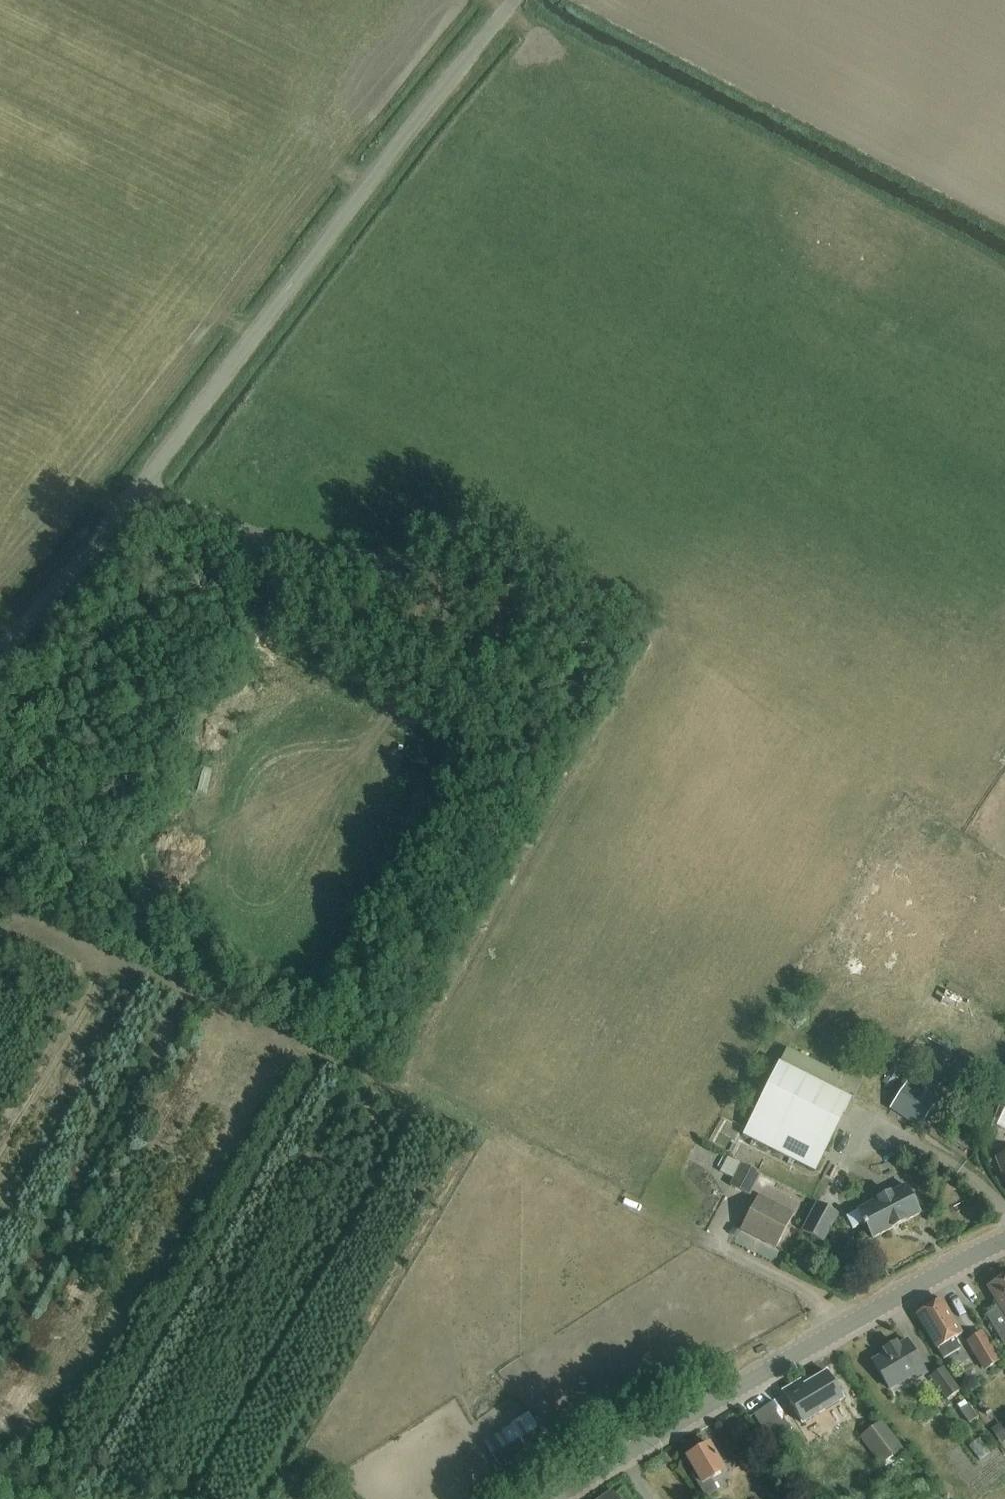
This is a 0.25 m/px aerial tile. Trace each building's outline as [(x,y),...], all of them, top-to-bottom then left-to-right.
[(847,1100),(832,1093),(841,1074),(787,1048),(778,1067),(776,1066),(741,1138),(812,1172),(847,1100)] [(944,1101),(897,1070),(886,1086),(900,1096),(888,1114),(920,1136),(944,1101)] [(1004,1173),(1004,1155),(996,1159),(1002,1174),(1004,1173)] [(728,1158),(720,1173),(734,1180),(731,1187),(748,1196),(760,1175),(728,1158)] [(863,1224),(872,1240),(919,1216),(904,1187),(845,1218),(852,1231),(863,1224)] [(741,1230),(776,1248),(793,1216),(758,1197),(741,1230)] [(800,1233),(820,1244),(835,1216),(815,1205),(800,1233)] [(1000,1307),(985,1316),(1002,1344),(1004,1342),(1004,1277),(988,1287),(1000,1307)] [(916,1316),(942,1361),(960,1350),(954,1340),(961,1336),(940,1301),(916,1316)] [(999,1362),(981,1334),(968,1342),(985,1370),(999,1362)] [(873,1361),(887,1383),(892,1391),(915,1377),(916,1379),(925,1374),(905,1342),(899,1346),(898,1343),(887,1350),(888,1352),(873,1361)] [(928,1377),(946,1402),(959,1392),(941,1367),(928,1377)] [(800,1382),(783,1392),(802,1425),(822,1413),(843,1401),(827,1373),(804,1387),(801,1382),(800,1382)] [(765,1408),(755,1414),(771,1442),(790,1431),(773,1403),(765,1408)] [(751,1435),(741,1421),(727,1431),(737,1445),(751,1435)] [(861,1440),(879,1468),(903,1452),(884,1424),(861,1440)] [(538,1431),(494,1458),(502,1471),(510,1467),(520,1483),(556,1461),(538,1431)] [(743,1451),(749,1462),(767,1450),(760,1440),(743,1451)] [(725,1472),(710,1446),(686,1460),(695,1474),(690,1476),(703,1498),(708,1498),(719,1492),(712,1480),(725,1472)]
